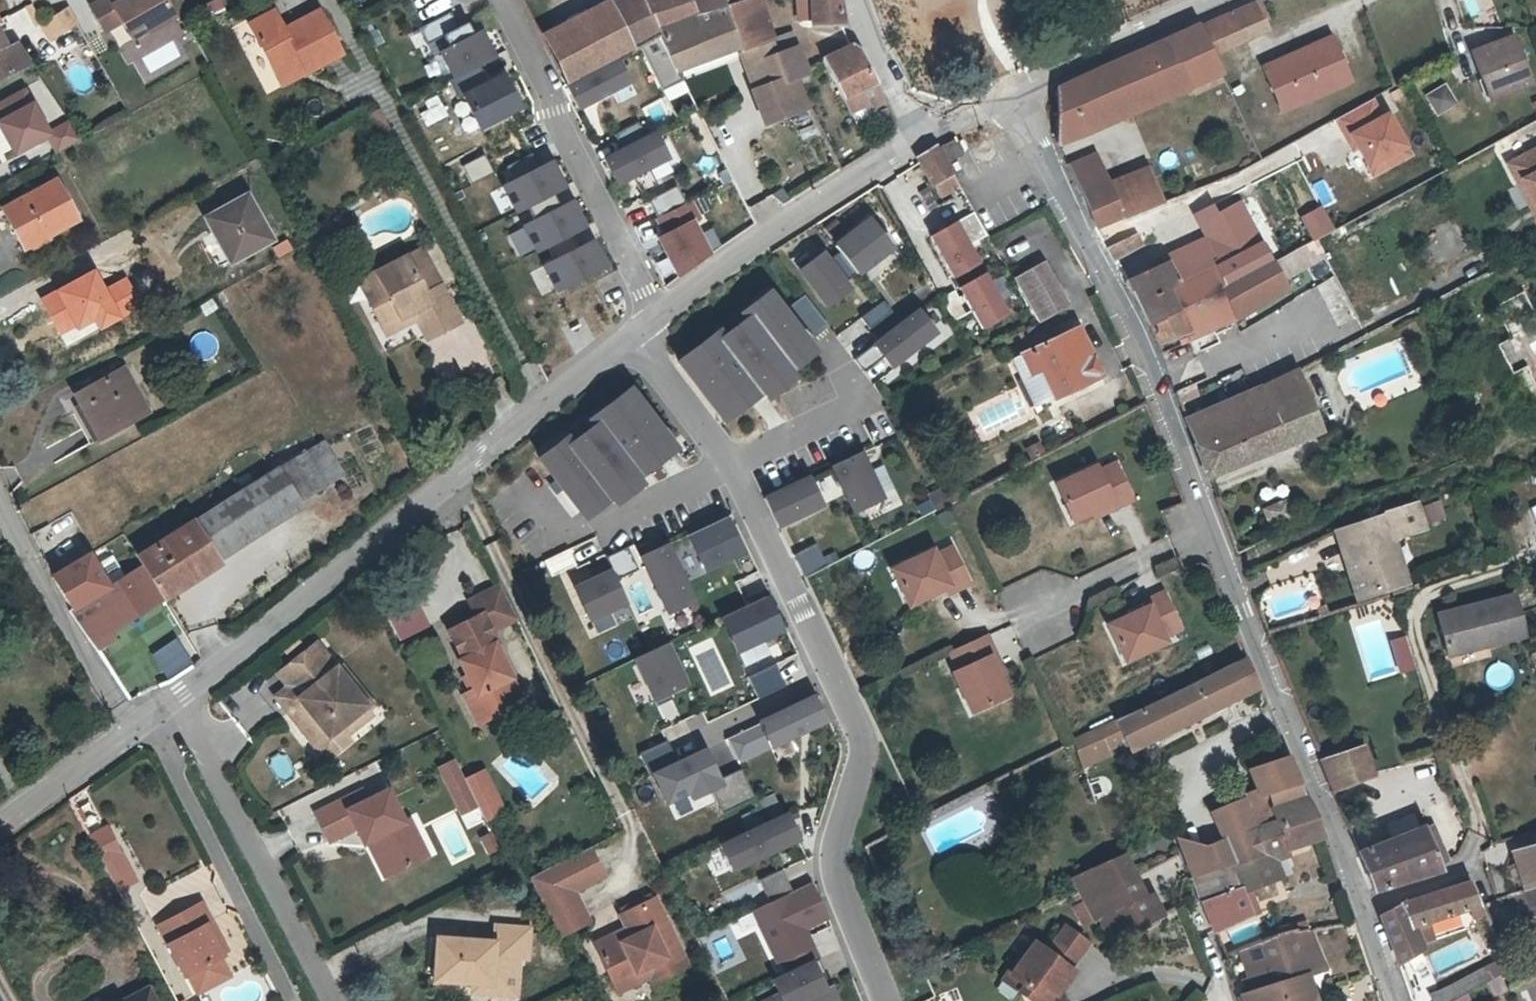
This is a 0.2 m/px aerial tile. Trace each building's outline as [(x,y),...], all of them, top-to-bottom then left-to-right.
[(91,11),(105,36),(122,26),(128,37),(143,28),(148,37),(175,23),(162,0),(137,0),(131,4),(129,1),(114,9),(109,1),(91,11)] [(223,10),(219,0),(205,0),(201,2),(206,16),(223,10)] [(538,33),(563,83),(616,57),(633,49),(609,2),(608,0),(604,0),(538,33)] [(609,2),(633,49),(659,36),(654,27),(641,0),(613,0),(609,2)] [(654,27),(694,14),(695,13),(690,0),(641,0),(654,27)] [(695,13),(725,4),(723,0),(690,0),(695,13)] [(725,4),(738,50),(771,41),(773,40),(760,0),(736,0),(725,4)] [(807,22),(844,26),(840,0),(807,0),(807,22)] [(1200,26),(1213,54),(1268,31),(1254,2),(1200,26)] [(659,36),(676,73),(735,51),(738,50),(725,4),(694,14),(654,27),(659,36)] [(33,7),(28,10),(38,27),(43,24),(36,15),(33,7)] [(68,10),(43,24),(52,41),(77,28),(68,10)] [(343,55),(322,12),(286,30),(277,12),(252,24),(279,79),(304,67),(307,73),(343,55)] [(463,20),(438,33),(444,43),(469,30),(463,20)] [(444,43),(433,49),(457,99),(460,97),(475,127),(518,106),(478,26),(469,30),(444,43)] [(1177,52),(1191,86),(1209,78),(1222,72),(1213,54),(1200,26),(1058,88),(1059,144),(1084,134),(1078,119),(1161,80),(1154,62),(1177,52)] [(143,28),(128,37),(133,46),(148,37),(143,28)] [(1473,53),(1489,100),(1530,84),(1513,37),(1473,53)] [(1265,68),(1284,109),(1349,81),(1331,40),(1265,68)] [(738,50),(735,51),(750,86),(747,88),(762,127),(807,109),(795,81),(811,76),(798,44),(774,52),(771,41),(738,50)] [(859,47),(848,41),(818,55),(850,112),(868,103),(871,110),(887,101),(859,47)] [(29,64),(17,44),(0,54),(0,77),(29,64)] [(1078,119),(1084,134),(1095,130),(1122,118),(1191,86),(1177,52),(1154,62),(1161,80),(1078,119)] [(616,57),(563,83),(577,111),(630,85),(616,57)] [(282,86),(307,73),(304,67),(279,79),(282,86)] [(1226,82),(1222,72),(1209,78),(1214,88),(1226,82)] [(1445,83),(1422,95),(1434,116),(1456,103),(1445,83)] [(1374,96),(1333,118),(1351,152),(1353,147),(1371,181),(1415,158),(1388,108),(1382,111),(1374,96)] [(424,126),(446,117),(438,97),(415,107),(424,126)] [(651,129),(600,155),(614,182),(665,157),(651,129)] [(941,150),(949,164),(965,156),(961,150),(957,141),(941,150)] [(1502,162),(1535,224),(1535,143),(1502,162)] [(949,164),(941,150),(938,147),(918,159),(941,199),(955,191),(962,188),(949,164)] [(1184,194),(1159,198),(1147,166),(1112,186),(1098,154),(1070,166),(1098,227),(1119,214),(1122,219),(1127,217),(1184,194)] [(550,159),(499,185),(513,213),(564,187),(550,159)] [(51,177),(0,204),(0,216),(19,252),(75,222),(51,177)] [(674,186),(647,200),(656,216),(683,202),(674,186)] [(201,220),(224,264),(267,242),(244,197),(201,220)] [(656,216),(654,217),(663,233),(692,218),(695,224),(702,220),(691,198),(683,202),(656,216)] [(570,199),(519,225),(533,253),(584,227),(570,199)] [(871,214),(835,244),(861,276),(898,246),(871,214)] [(663,233),(655,238),(676,276),(710,251),(695,224),(692,218),(663,233)] [(958,220),(930,235),(953,277),(981,262),(958,220)] [(1136,233),(1109,247),(1116,260),(1143,246),(1136,233)] [(1222,288),(1243,276),(1223,235),(1201,245),(1212,267),(1222,288)] [(591,239),(539,265),(553,293),(604,267),(591,239)] [(1212,267),(1201,245),(1125,279),(1149,325),(1175,312),(1164,290),(1212,267)] [(826,246),(796,269),(828,310),(858,286),(826,246)] [(424,250),(377,274),(389,300),(372,308),(383,330),(416,313),(419,320),(429,340),(461,324),(424,250)] [(1273,260),(1282,276),(1299,267),(1291,251),(1273,260)] [(1232,312),(1235,319),(1288,286),(1282,276),(1273,260),(1243,276),(1222,288),(1212,267),(1164,290),(1175,312),(1184,331),(1188,339),(1215,326),(1213,321),(1232,312)] [(1013,280),(1037,324),(1045,320),(1069,307),(1045,263),(1013,280)] [(988,272),(960,288),(983,329),(1011,314),(988,272)] [(359,283),(372,308),(389,300),(377,274),(359,283)] [(1335,280),(1318,287),(1332,317),(1349,310),(1335,280)] [(767,286),(672,356),(718,419),(813,349),(767,286)] [(940,296),(950,321),(967,313),(956,289),(940,296)] [(1521,369),(1526,366),(1535,385),(1535,315),(1523,291),(1494,306),(1510,337),(1497,344),(1512,374),(1521,369)] [(871,329),(892,314),(882,300),(861,315),(871,329)] [(919,306),(872,341),(892,368),(939,333),(919,306)] [(1159,343),(1184,331),(1175,312),(1149,325),(1159,343)] [(1190,342),(1235,319),(1232,312),(1213,321),(1215,326),(1188,339),(1190,342)] [(386,337),(419,320),(416,313),(383,330),(386,337)] [(847,350),(871,333),(860,317),(836,334),(847,350)] [(1034,350),(1057,398),(1077,388),(1102,376),(1092,352),(1086,355),(1075,331),(1055,341),(1034,350)] [(854,357),(870,382),(887,371),(871,346),(854,357)] [(1057,398),(1034,350),(1013,360),(1036,408),(1057,398)] [(1305,358),(1308,365),(1319,361),(1321,359),(1318,352),(1305,358)] [(120,366),(70,393),(94,437),(143,410),(120,366)] [(1521,369),(1535,399),(1535,385),(1526,366),(1521,369)] [(1271,413),(1197,445),(1209,477),(1324,430),(1317,413),(1311,398),(1299,369),(1260,386),(1271,413)] [(627,385),(532,455),(579,518),(674,448),(627,385)] [(1271,413),(1260,386),(1187,418),(1197,445),(1271,413)] [(864,448),(830,464),(852,512),(886,497),(864,448)] [(1135,500),(1118,464),(1100,472),(1114,509),(1135,500)] [(1073,521),(1094,511),(1107,505),(1110,511),(1114,509),(1100,472),(1098,467),(1056,485),(1073,521)] [(196,525),(216,558),(301,507),(281,474),(196,525)] [(808,475),(762,494),(777,528),(823,509),(808,475)] [(934,511),(953,501),(962,497),(954,482),(927,496),(928,499),(934,511)] [(1427,525),(1444,519),(1438,499),(1420,505),(1427,525)] [(1262,520),(1289,518),(1288,501),(1261,503),(1262,520)] [(1416,501),(1383,512),(1384,513),(1336,529),(1357,595),(1405,579),(1393,540),(1424,529),(1416,501)] [(1097,517),(1110,511),(1107,505),(1094,511),(1097,517)] [(730,517),(688,535),(704,572),(746,553),(730,517)] [(161,591),(216,558),(196,525),(140,559),(145,567),(161,591)] [(830,563),(820,541),(792,553),(801,575),(830,563)] [(670,542),(638,557),(665,613),(697,598),(670,542)] [(567,549),(542,559),(548,574),(573,565),(567,549)] [(910,607),(929,597),(944,589),(947,595),(969,584),(952,549),(935,557),(933,553),(893,572),(910,607)] [(628,552),(608,561),(618,583),(638,573),(628,552)] [(110,589),(108,588),(90,556),(54,576),(73,611),(110,589)] [(161,591),(145,567),(132,574),(147,599),(150,598),(161,591)] [(610,568),(572,585),(589,623),(627,605),(610,568)] [(110,589),(73,611),(71,612),(92,642),(153,604),(150,598),(147,599),(132,574),(108,588),(110,589)] [(507,682),(514,679),(497,644),(500,643),(494,631),(520,619),(503,585),(471,601),(479,617),(452,630),(466,658),(456,663),(470,690),(467,692),(481,723),(518,704),(507,682)] [(932,602),(947,595),(944,589),(929,597),(932,602)] [(1183,627),(1166,592),(1149,600),(1165,643),(1169,641),(1166,635),(1183,627)] [(1440,610),(1449,654),(1525,638),(1516,592),(1440,610)] [(771,594),(721,615),(737,653),(787,632),(771,594)] [(1128,661),(1165,643),(1149,600),(1142,603),(1144,609),(1131,616),(1111,626),(1128,661)] [(1128,610),(1131,616),(1144,609),(1142,603),(1128,610)] [(1326,603),(1318,606),(1320,614),(1329,611),(1326,603)] [(165,679),(192,663),(175,636),(149,652),(165,679)] [(994,663),(1000,660),(988,636),(952,654),(960,671),(956,673),(975,714),(1011,697),(1000,676),(994,663)] [(670,638),(632,654),(651,700),(689,684),(670,638)] [(367,707),(317,644),(265,685),(275,698),(286,711),(274,721),(284,734),(296,725),(305,735),(292,746),(303,758),(314,748),(321,757),(347,736),(341,727),(367,707)] [(1155,728),(1160,739),(1260,687),(1247,656),(1183,690),(1136,713),(1146,733),(1155,728)] [(1006,674),(1000,660),(994,663),(1000,676),(1006,674)] [(776,667),(747,678),(756,701),(785,690),(776,667)] [(507,682),(518,704),(525,702),(514,679),(507,682)] [(817,693),(757,716),(770,748),(830,725),(817,693)] [(262,707),(274,721),(286,711),(275,698),(262,707)] [(665,722),(678,714),(669,698),(656,706),(665,722)] [(373,715),(367,707),(341,727),(347,736),(373,715)] [(1132,753),(1160,739),(1155,728),(1146,733),(1136,713),(1118,722),(1130,749),(1132,753)] [(1130,749),(1118,722),(1076,742),(1087,767),(1102,759),(1099,752),(1116,744),(1117,748),(1121,746),(1123,752),(1130,749)] [(351,741),(347,736),(321,757),(314,748),(303,758),(313,771),(351,741)] [(1364,744),(1356,747),(1322,759),(1335,790),(1360,782),(1359,779),(1375,773),(1364,744)] [(706,746),(651,769),(666,806),(722,783),(706,746)] [(1274,808),(1306,795),(1289,756),(1251,770),(1258,792),(1247,796),(1248,800),(1215,812),(1219,822),(1181,838),(1196,877),(1236,864),(1237,866),(1269,856),(1260,832),(1280,824),(1274,808)] [(468,782),(458,762),(442,769),(452,790),(468,782)] [(482,811),(500,802),(486,773),(468,782),(482,811)] [(480,806),(468,782),(452,790),(464,814),(480,806)] [(331,843),(357,829),(349,812),(369,802),(364,791),(317,815),(331,843)] [(374,840),(392,875),(428,857),(410,820),(405,822),(389,792),(349,812),(365,844),(374,840)] [(1260,832),(1269,856),(1287,850),(1322,837),(1326,836),(1309,794),(1306,795),(1274,808),(1280,824),(1260,832)] [(488,822),(506,814),(500,802),(482,811),(488,822)] [(787,806),(721,835),(736,868),(802,839),(787,806)] [(114,890),(135,880),(109,822),(87,832),(114,890)] [(1359,854),(1376,894),(1440,873),(1450,864),(1433,829),(1424,833),(1422,830),(1359,854)] [(475,839),(488,856),(500,847),(488,830),(475,839)] [(382,879),(392,875),(374,840),(365,844),(382,879)] [(545,903),(572,889),(602,874),(589,847),(531,875),(545,903)] [(1535,888),(1535,866),(1530,848),(1515,852),(1526,891),(1535,888)] [(710,871),(725,865),(719,850),(704,856),(710,871)] [(1269,856),(1278,880),(1287,877),(1281,862),(1290,858),(1287,850),(1269,856)] [(1083,898),(1134,874),(1125,853),(1072,878),(1080,893),(1083,898)] [(1237,866),(1254,916),(1263,913),(1254,888),(1278,880),(1269,856),(1237,866)] [(1236,864),(1196,877),(1204,899),(1218,932),(1254,916),(1237,866),(1236,864)] [(782,871),(760,877),(765,895),(787,890),(782,871)] [(1134,874),(1083,898),(1095,923),(1101,919),(1113,942),(1162,915),(1152,893),(1144,897),(1134,874)] [(814,882),(752,907),(775,964),(814,949),(805,926),(828,917),(814,882)] [(1380,917),(1387,931),(1393,947),(1399,963),(1425,949),(1416,928),(1473,909),(1476,917),(1485,914),(1481,905),(1471,883),(1402,906),(1380,917)] [(1526,891),(1520,893),(1523,901),(1529,899),(1535,918),(1535,917),(1535,888),(1526,891)] [(588,919),(572,889),(545,903),(560,933),(588,919)] [(223,919),(230,914),(219,895),(177,918),(204,967),(236,949),(239,948),(223,919)] [(622,913),(632,934),(623,938),(620,931),(596,942),(614,981),(647,966),(654,980),(688,965),(656,897),(622,913)] [(494,986),(493,995),(518,997),(520,960),(530,960),(532,930),(499,927),(497,943),(441,938),(437,981),(476,984),(494,986)] [(1013,977),(1027,987),(1022,995),(1030,1000),(1052,1000),(1056,995),(1059,997),(1076,973),(1071,969),(1090,944),(1068,928),(1050,953),(1037,944),(1013,977)] [(1311,931),(1265,941),(1241,950),(1250,976),(1243,979),(1248,992),(1243,994),(1246,1000),(1308,1000),(1301,979),(1326,972),(1318,951),(1311,931)] [(1500,947),(1488,952),(1493,962),(1431,993),(1434,1000),(1450,1000),(1501,975),(1510,970),(1505,959),(1500,947)] [(217,985),(247,967),(236,949),(206,966),(217,985)] [(777,973),(789,1000),(802,1000),(833,988),(819,956),(777,973)] [(1450,1000),(1486,1000),(1508,989),(1501,975),(1450,1000)] [(1515,982),(1522,1000),(1535,1000),(1535,975),(1515,982)] [(1027,987),(1013,977),(1007,984),(1022,995),(1027,987)] [(475,993),(493,995),(494,986),(476,984),(475,993)] [(149,988),(125,1000),(156,1000),(149,988)] [(782,991),(757,1000),(786,1000),(782,991)]
